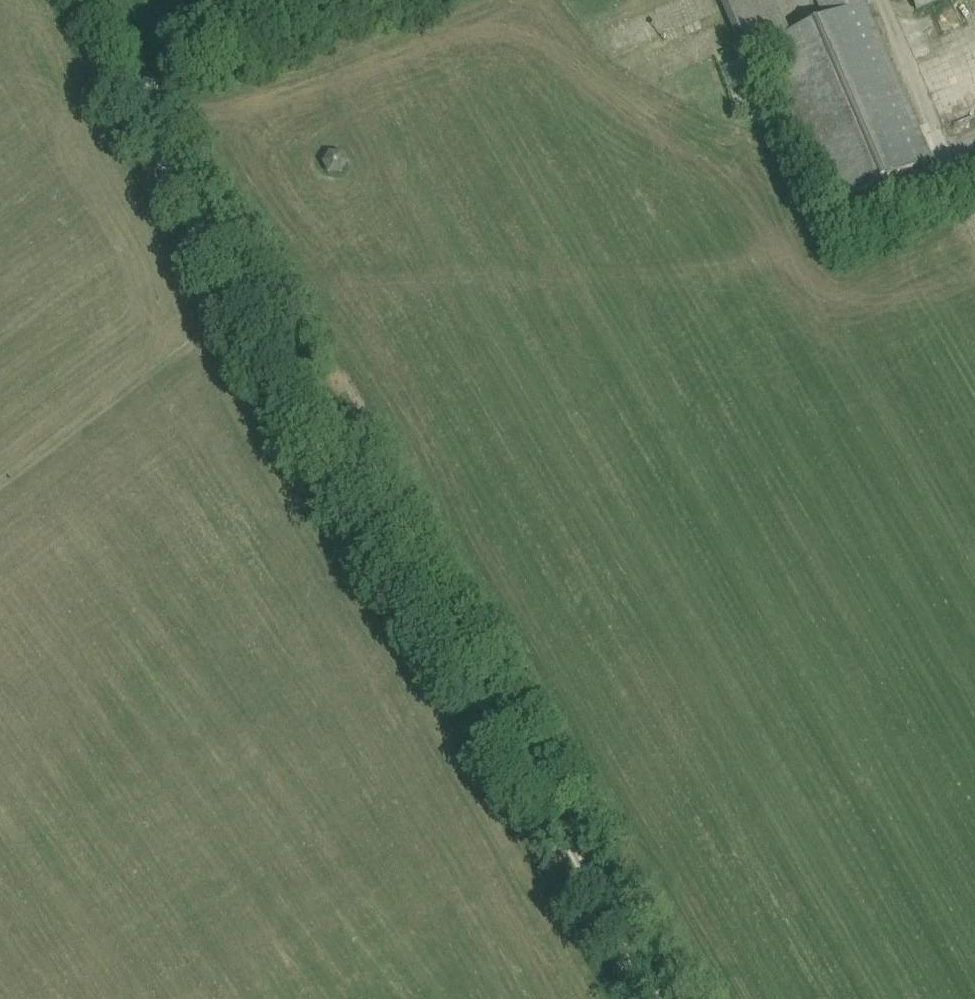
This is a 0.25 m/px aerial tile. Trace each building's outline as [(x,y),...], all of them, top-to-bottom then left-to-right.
[(774,0),(718,0),(742,54),(789,34),(774,0)] [(868,0),(816,0),(825,20),(763,47),(830,205),(931,162),(864,5),(869,3),(868,0)] [(916,10),(940,0),(912,0),(916,10)] [(330,158),(345,156),(343,134),(328,135),(330,158)]
